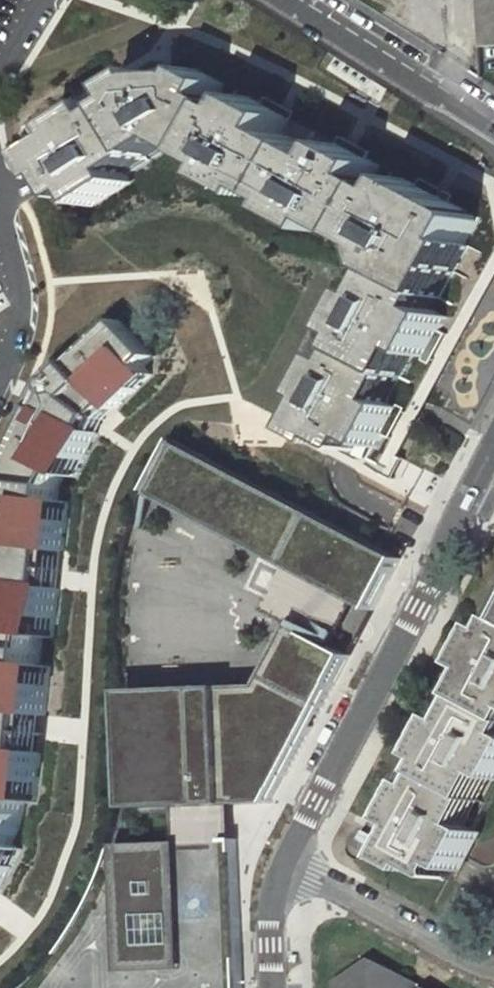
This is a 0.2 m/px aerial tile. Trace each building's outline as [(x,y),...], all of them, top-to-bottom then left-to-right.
[(481,47),(493,46),(493,0),(477,0),(481,47)] [(201,155),(227,104),(215,98),(224,79),(200,66),(194,72),(191,70),(170,71),(153,71),(150,74),(147,72),(121,88),(131,104),(118,112),(149,160),(150,159),(176,142),(201,155)] [(227,104),(201,155),(203,156),(229,169),(228,172),(229,175),(230,178),(233,180),(235,180),(237,180),(241,179),(242,177),(246,170),(258,177),(256,181),(282,194),(308,142),(282,128),(290,115),(269,104),(251,93),(241,111),(227,104)] [(149,160),(118,112),(107,119),(96,105),(77,116),(60,126),(67,138),(43,152),(77,205),(89,198),(104,189),(100,182),(110,177),(114,184),(115,186),(117,186),(120,186),(122,186),(124,185),(125,183),(126,181),(126,179),(126,177),(125,175),(126,174),(149,160)] [(310,205),(324,213),(321,217),(320,220),(320,222),(321,224),(322,225),(324,227),(326,227),(328,227),(330,226),(332,225),(333,223),(359,237),(383,187),(370,180),(380,163),(358,150),(341,140),(331,154),(308,142),(282,194),(294,201),(308,208),(310,205)] [(104,189),(89,198),(94,206),(132,183),(126,174),(125,175),(126,177),(126,179),(126,181),(125,183),(124,185),(122,186),(120,186),(117,186),(115,186),(114,184),(110,177),(100,182),(104,189)] [(392,269),(442,295),(480,215),(440,194),(408,177),(397,194),(383,187),(359,237),(389,254),(392,269)] [(294,201),(289,208),(329,231),(333,223),(332,225),(330,226),(328,227),(326,227),(324,227),(322,225),(321,224),(320,222),(320,220),(321,217),(324,213),(310,205),(308,208),(294,201)] [(379,311),(372,324),(367,321),(353,348),(404,375),(419,349),(434,356),(454,317),(436,307),(442,295),(392,269),(379,295),(375,294),(372,294),(369,296),(367,299),(367,300),(367,303),(368,305),(369,307),(379,311)] [(106,413),(117,401),(137,379),(138,378),(150,364),(149,363),(157,353),(122,318),(78,361),(74,360),(65,370),(56,367),(49,376),(43,389),(60,397),(53,411),(43,406),(37,416),(43,418),(17,464),(67,483),(72,471),(76,472),(86,453),(99,427),(106,413)] [(344,378),(337,389),(333,386),(330,385),(328,385),(325,385),(323,387),(322,389),(321,391),(321,394),(322,396),(323,398),(326,400),(325,401),(314,424),(358,448),(366,439),(386,448),(408,410),(390,399),(404,375),(353,348),(346,360),(338,374),(344,378)] [(337,389),(344,378),(338,374),(346,360),(339,357),(317,398),(325,401),(326,400),(323,398),(322,396),(321,394),(321,391),(322,389),(323,387),(325,385),(328,385),(330,385),(333,386),(337,389)] [(143,383),(155,369),(150,364),(138,378),(143,383)] [(43,406),(53,411),(60,397),(43,389),(43,390),(40,393),(39,397),(39,399),(39,402),(41,404),(43,406)] [(106,413),(99,427),(102,428),(111,413),(120,404),(117,401),(106,413)] [(154,495),(182,443),(173,439),(145,490),(154,495)] [(374,610),(401,558),(182,443),(154,495),(374,610)] [(83,473),(92,454),(86,453),(76,472),(82,475),(83,473)] [(67,549),(70,521),(72,499),(65,498),(67,483),(17,464),(15,469),(11,533),(8,533),(6,545),(4,544),(2,545),(0,546),(0,572),(16,573),(14,587),(3,588),(3,600),(6,601),(2,646),(53,650),(54,638),(59,636),(61,616),(63,589),(67,549)] [(14,587),(16,573),(0,572),(0,587),(1,587),(2,588),(3,588),(14,587)] [(132,809),(142,809),(137,701),(268,695),(302,630),(294,626),(262,686),(126,692),(132,809)] [(237,839),(220,840),(219,806),(273,803),(313,726),(308,724),(315,712),(319,715),(350,655),(302,630),(268,695),(137,701),(142,809),(175,808),(177,842),(117,845),(103,884),(92,907),(69,944),(54,963),(33,987),(243,987),(237,839)] [(481,668),(493,675),(493,645),(481,668)] [(55,688),(56,669),(53,666),(53,650),(2,646),(0,666),(0,746),(1,746),(1,752),(0,752),(0,811),(39,815),(40,803),(46,802),(48,781),(50,754),(53,715),(55,688)] [(484,700),(493,705),(493,682),(484,700)] [(492,805),(493,802),(493,705),(484,700),(470,727),(455,720),(435,758),(448,766),(441,779),(492,805)] [(56,754),(58,715),(53,715),(50,754),(56,754)] [(421,785),(401,824),(414,831),(397,860),(422,873),(426,869),(451,881),(472,844),(475,845),(477,845),(480,844),(483,841),(483,840),(484,837),(483,834),(481,831),(479,830),(492,805),(441,779),(434,791),(421,785)] [(12,890),(25,865),(35,847),(29,842),(38,823),(39,815),(0,811),(0,913),(12,890)] [(35,847),(25,865),(31,867),(40,849),(35,847)] [(0,913),(0,926),(6,921),(19,892),(12,890),(0,913)] [(410,983),(371,962),(336,984),(336,987),(410,987),(410,983)]
